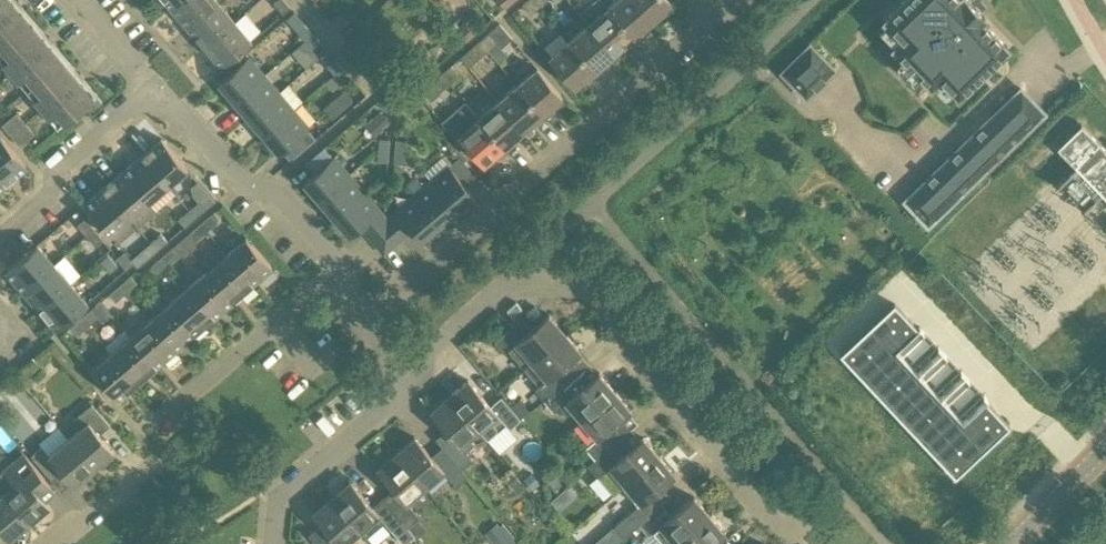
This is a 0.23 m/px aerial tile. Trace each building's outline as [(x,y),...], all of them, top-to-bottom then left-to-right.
[(15,4),(12,0),(0,0),(0,17),(15,4)] [(171,7),(187,26),(218,0),(180,0),(171,7)] [(187,26),(204,45),(235,19),(218,0),(187,26)] [(290,6),(285,0),(275,0),(273,1),(282,13),(290,6)] [(536,0),(526,0),(522,3),(530,13),(540,5),(536,0)] [(608,5),(638,40),(645,33),(642,28),(653,19),(637,0),(613,0),(608,5)] [(653,19),(663,10),(667,15),(676,7),(670,0),(637,0),(653,19)] [(887,15),(886,14),(884,16),(886,18),(887,18),(903,35),(895,42),(893,44),(895,46),(895,45),(929,80),(928,81),(930,83),(932,81),(939,73),(956,91),(955,91),(957,93),(959,91),(1005,47),(1007,45),(1005,43),(1005,44),(981,19),(983,17),(983,18),(985,16),(983,14),(983,15),(968,0),(902,0),(887,15)] [(15,4),(0,17),(0,49),(31,23),(15,4)] [(608,5),(588,21),(614,52),(625,42),(629,47),(638,40),(608,5)] [(337,27),(349,16),(342,8),(330,19),(337,27)] [(235,19),(204,45),(221,65),(252,39),(235,19)] [(464,21),(456,28),(466,41),(474,34),(464,21)] [(614,52),(588,21),(569,38),(598,73),(606,66),(602,62),(614,52)] [(489,31),(480,39),(488,49),(497,41),(502,46),(512,37),(500,22),(489,31)] [(0,49),(0,58),(11,71),(46,41),(31,23),(0,49)] [(304,39),(312,32),(305,23),(297,30),(304,39)] [(312,32),(304,39),(312,47),(320,41),(312,32)] [(598,73),(569,38),(549,55),(575,86),(587,75),(590,80),(598,73)] [(480,39),(470,48),(478,58),(488,49),(480,39)] [(62,59),(46,41),(11,71),(26,89),(62,59)] [(806,97),(835,70),(811,45),(783,72),(806,97)] [(234,100),(264,74),(249,57),(219,82),(234,100)] [(334,73),(342,66),(335,57),(326,65),(334,73)] [(62,59),(26,89),(42,108),(77,77),(62,59)] [(441,72),(450,82),(459,74),(451,64),(441,72)] [(349,75),(342,66),(334,73),(341,82),(349,75)] [(555,111),(551,106),(563,97),(537,66),(517,83),(546,118),(555,111)] [(450,82),(441,72),(431,81),(421,89),(429,99),(450,82)] [(279,91),(264,74),(234,100),(249,117),(279,91)] [(93,96),(77,77),(42,108),(58,126),(93,96)] [(546,118),(517,83),(497,99),(523,130),(535,120),(538,125),(546,118)] [(904,199),(927,223),(1043,111),(1020,87),(904,199)] [(293,109),(279,91),(249,117),(263,134),(293,109)] [(497,99),(478,115),(508,150),(516,144),(512,139),(523,130),(497,99)] [(478,115),(476,117),(463,102),(441,121),(456,138),(460,134),(484,163),(496,153),(500,157),(508,150),(478,115)] [(308,126),(293,109),(263,134),(278,151),(308,126)] [(375,134),(389,121),(380,110),(365,123),(375,134)] [(11,134),(25,122),(16,112),(2,124),(11,134)] [(25,122),(11,134),(20,145),(34,133),(25,122)] [(1079,124),(1057,146),(1078,168),(1105,197),(1105,151),(1079,124)] [(0,134),(0,174),(6,181),(26,164),(0,134)] [(141,154),(167,184),(187,167),(161,137),(141,154)] [(379,137),(378,149),(389,150),(390,138),(379,137)] [(394,150),(405,151),(406,139),(395,138),(394,150)] [(389,150),(378,149),(377,160),(388,161),(389,150)] [(405,151),(394,150),(393,162),(404,162),(405,151)] [(141,154),(122,170),(148,200),(167,184),(141,154)] [(319,198),(348,173),(333,155),(304,180),(319,198)] [(430,178),(455,208),(473,193),(448,163),(430,178)] [(122,170),(103,186),(129,217),(148,200),(122,170)] [(348,173),(319,198),(334,215),(363,190),(348,173)] [(430,178),(413,193),(438,223),(455,208),(430,178)] [(129,217),(103,186),(83,203),(109,234),(129,217)] [(385,216),(363,190),(334,215),(349,233),(359,225),(366,233),(385,216)] [(438,223),(413,193),(385,216),(394,226),(402,236),(411,227),(421,238),(438,223)] [(199,200),(189,209),(195,216),(206,207),(199,200)] [(195,216),(189,209),(178,218),(184,226),(195,216)] [(200,223),(207,230),(217,221),(211,213),(200,223)] [(385,216),(366,233),(374,243),(394,226),(385,216)] [(86,235),(94,228),(85,217),(77,223),(86,235)] [(207,230),(200,223),(189,232),(196,239),(207,230)] [(394,226),(374,243),(383,252),(402,236),(394,226)] [(94,228),(86,235),(95,245),(103,238),(94,228)] [(151,241),(157,249),(167,240),(161,233),(151,241)] [(246,236),(226,253),(252,283),(271,266),(246,236)] [(157,249),(151,241),(139,251),(145,259),(157,249)] [(23,288),(54,263),(37,243),(7,269),(23,288)] [(226,253),(225,254),(216,244),(199,259),(208,269),(233,299),(252,283),(226,253)] [(162,255),(169,262),(179,254),(172,246),(162,255)] [(125,268),(133,261),(124,251),(116,257),(125,268)] [(109,272),(117,266),(107,254),(100,260),(109,272)] [(169,262),(162,255),(151,265),(157,272),(169,262)] [(54,263),(23,288),(40,308),(70,282),(55,264),(54,263)] [(233,299),(208,269),(188,285),(214,315),(233,299)] [(130,275),(120,284),(126,291),(137,282),(130,275)] [(70,282),(40,308),(56,327),(87,301),(70,282)] [(126,291),(120,284),(109,293),(115,301),(126,291)] [(214,315),(188,285),(169,302),(194,332),(214,315)] [(100,301),(81,317),(88,324),(98,316),(102,321),(111,313),(100,301)] [(169,302),(150,319),(175,349),(194,332),(169,302)] [(987,403),(961,426),(937,401),(914,378),(891,354),(918,329),(894,302),(839,354),(955,477),(1010,426),(987,403)] [(547,311),(525,330),(516,319),(493,339),(504,352),(508,349),(521,364),(562,329),(547,311)] [(88,324),(81,317),(71,326),(77,334),(88,324)] [(175,349),(150,319),(131,335),(156,365),(175,349)] [(156,365),(131,335),(124,328),(105,344),(111,351),(111,352),(136,382),(156,365)] [(562,329),(521,364),(538,383),(533,387),(542,398),(565,378),(556,367),(578,348),(562,329)] [(136,382),(111,352),(91,368),(117,398),(136,382)] [(570,373),(565,378),(542,398),(552,409),(558,405),(567,415),(572,410),(579,418),(613,388),(597,370),(581,385),(570,373)] [(466,377),(448,392),(477,426),(488,439),(506,424),(507,426),(520,416),(500,393),(489,403),(466,377)] [(613,388),(579,418),(594,435),(583,445),(593,457),(610,444),(616,438),(613,434),(623,425),(617,418),(629,407),(613,388)] [(477,426),(448,392),(429,409),(451,435),(440,444),(446,451),(447,451),(461,466),(472,457),(465,449),(473,441),(467,434),(477,426)] [(68,437),(94,467),(113,450),(99,433),(110,424),(91,403),(72,419),(79,428),(68,437)] [(414,434),(395,450),(423,483),(441,468),(454,483),(466,473),(461,466),(447,451),(446,451),(436,460),(414,434)] [(610,444),(593,457),(586,463),(612,492),(656,453),(641,436),(619,454),(610,444)] [(68,437),(49,454),(42,445),(31,454),(49,476),(59,467),(74,484),(94,467),(68,437)] [(423,483),(395,450),(376,466),(393,486),(382,495),(402,517),(407,524),(418,514),(405,499),(423,483)] [(45,479),(22,452),(2,469),(3,470),(0,472),(0,487),(4,491),(29,521),(49,505),(35,488),(45,479)] [(672,472),(656,453),(612,492),(614,494),(625,485),(638,500),(612,523),(623,534),(637,522),(660,502),(665,497),(656,486),(672,472)] [(520,480),(512,471),(504,477),(513,486),(520,480)] [(529,472),(522,479),(531,488),(538,482),(529,472)] [(371,504),(349,478),(348,479),(351,483),(334,498),(331,494),(330,495),(333,499),(358,528),(365,536),(384,520),(390,527),(402,517),(382,495),(371,504)] [(0,495),(0,527),(9,538),(29,521),(4,491),(0,495)] [(637,522),(648,535),(653,531),(664,543),(671,543),(707,512),(691,494),(669,513),(660,502),(637,522)] [(333,499),(316,513),(313,510),(312,511),(335,537),(326,543),(341,543),(340,543),(358,528),(333,499)] [(671,543),(675,543),(676,543),(708,543),(723,531),(707,512),(671,543)] [(503,526),(499,529),(496,525),(485,534),(494,543),(514,543),(516,542),(503,526)]
